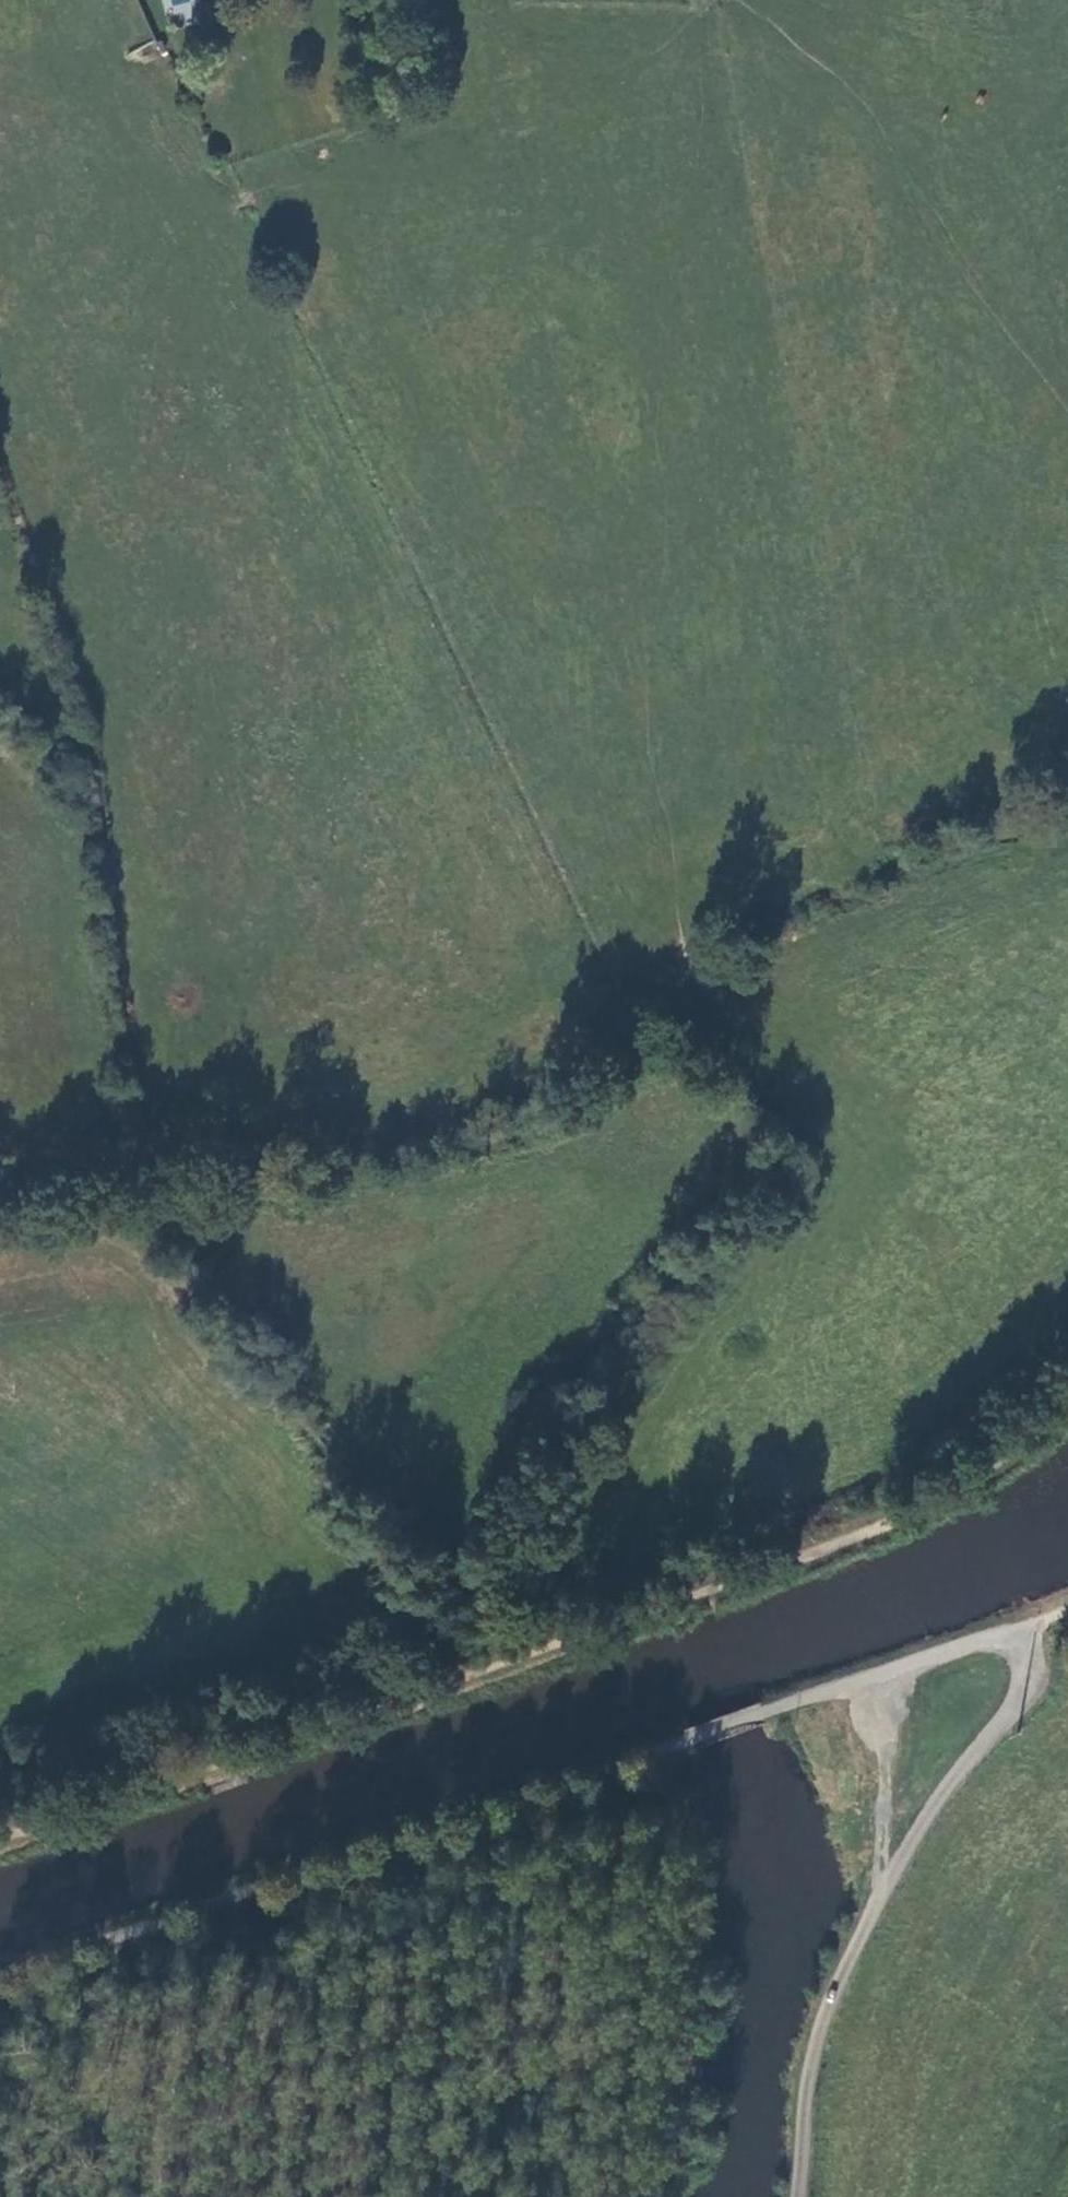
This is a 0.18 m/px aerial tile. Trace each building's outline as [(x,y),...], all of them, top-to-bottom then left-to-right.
[(198,28),(204,31),(209,31),(213,29),(216,25),(216,20),(215,14),(211,10),(205,9),(199,11),(195,16),(195,23),(198,28)]
